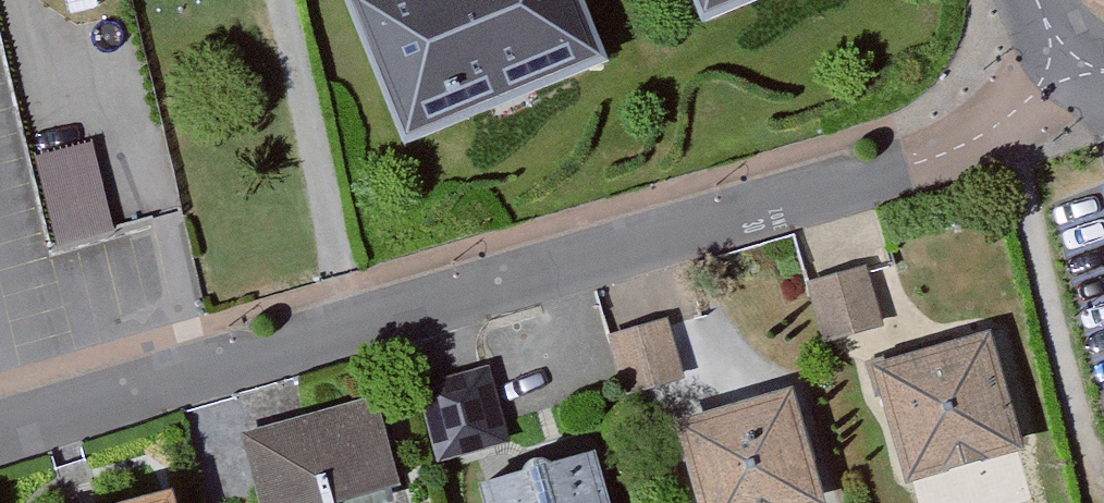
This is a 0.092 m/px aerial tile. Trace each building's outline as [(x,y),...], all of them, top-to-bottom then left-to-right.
[(401,145),(602,65),(577,0),(343,0),(401,145)] [(700,17),(743,0),(693,0),(700,17)] [(56,244),(112,232),(91,143),(36,156),(56,244)] [(820,342),(879,337),(874,271),(815,276),(820,342)] [(609,333),(624,391),(682,375),(666,318),(609,333)] [(855,379),(885,502),(951,502),(1019,487),(986,348),(855,379)] [(487,386),(419,398),(435,482),(503,469),(487,386)] [(243,447),(255,502),(401,502),(382,417),(243,447)] [(659,446),(673,502),(806,502),(785,417),(659,446)] [(464,501),(464,502),(591,502),(585,475),(464,501)]
